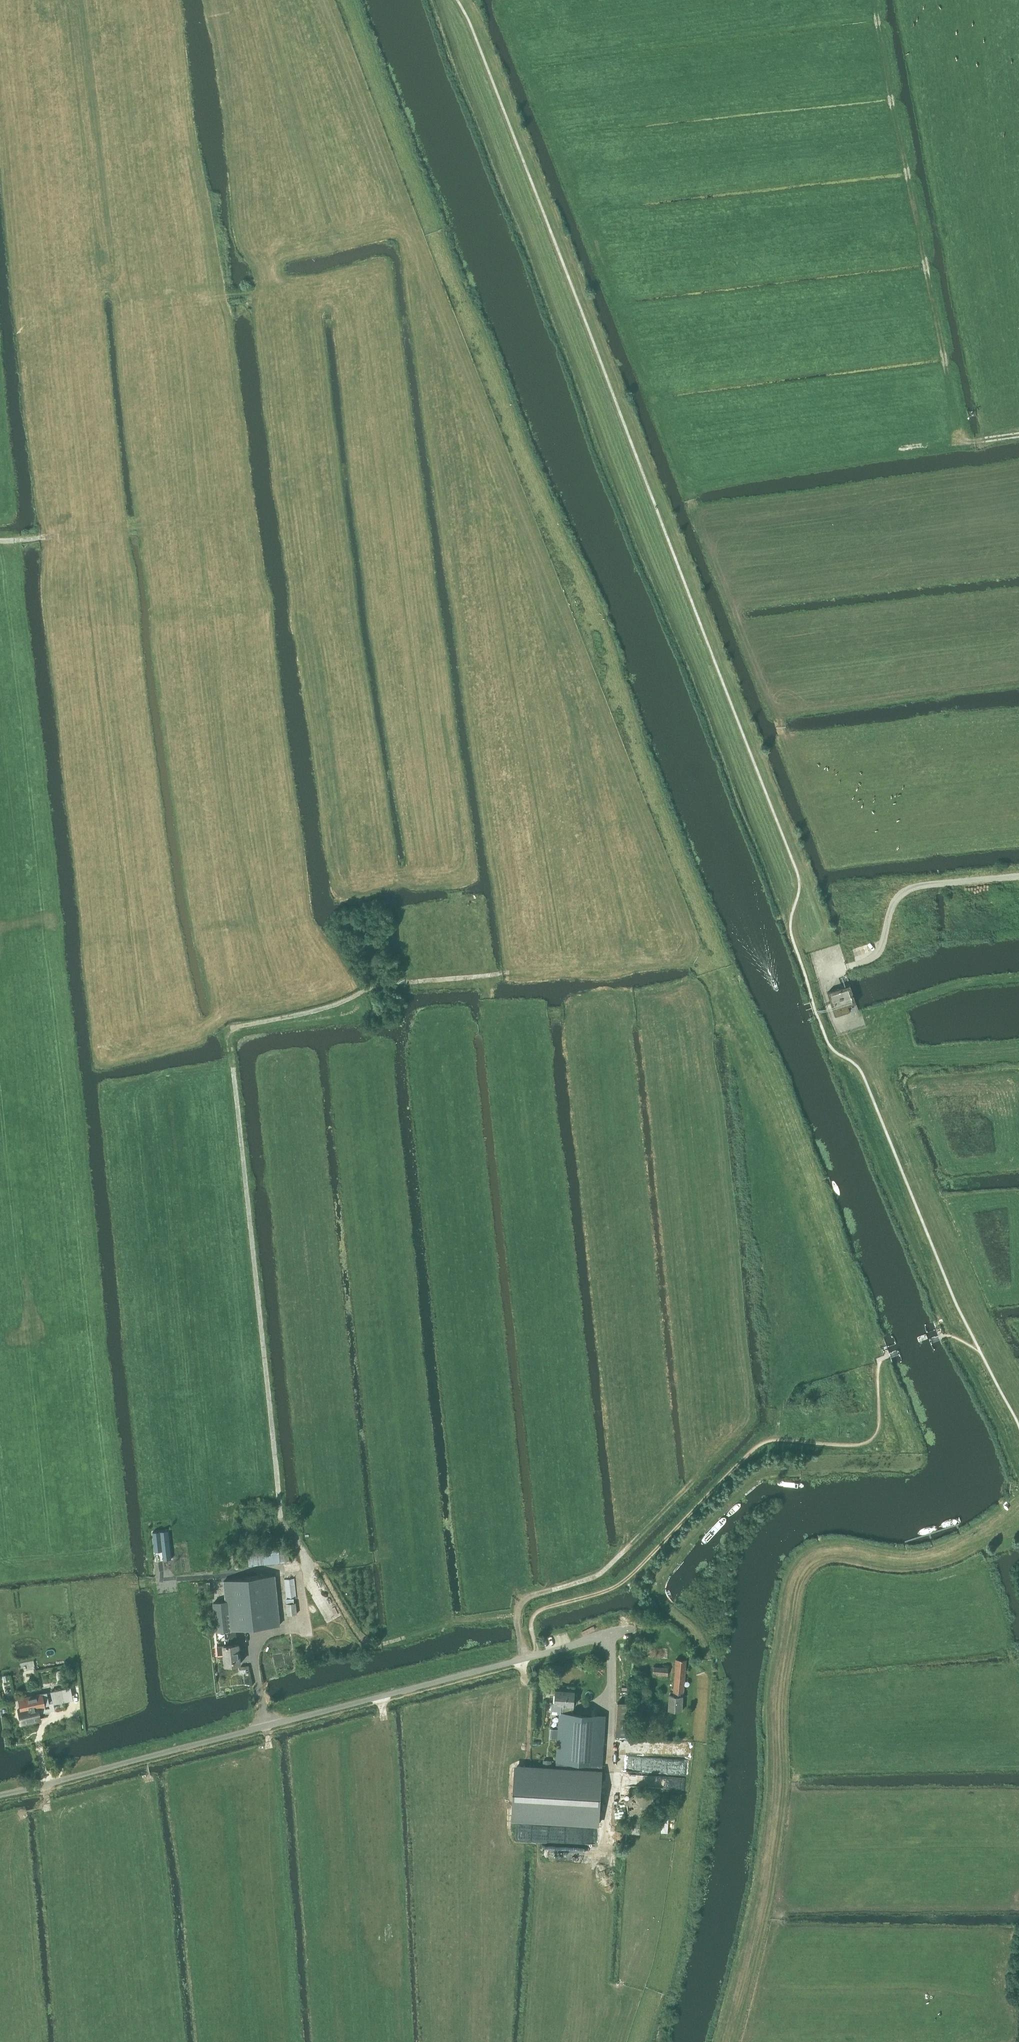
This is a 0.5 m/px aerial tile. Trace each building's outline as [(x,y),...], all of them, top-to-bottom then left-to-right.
[(850,986),(828,994),(834,1013),(836,1018),(851,1013),(849,1008),(856,1005),(850,986)] [(289,1544),(248,1549),(249,1565),(291,1561),(289,1544)] [(238,1644),(236,1630),(280,1625),(275,1575),(224,1581),(226,1601),(216,1602),(219,1633),(225,1632),(227,1645),(217,1646),(218,1655),(225,1654),(226,1665),(241,1664),(239,1644),(238,1644)] [(205,1599),(208,1598),(212,1598),(210,1582),(206,1582),(203,1582),(205,1599)] [(296,1603),(286,1604),(288,1616),(298,1615),(296,1603)] [(682,1711),(687,1660),(676,1659),(673,1696),(670,1696),(669,1710),(682,1711)] [(668,1675),(669,1668),(654,1667),(653,1674),(668,1675)] [(61,1690),(51,1692),(54,1703),(64,1701),(61,1690)] [(552,1703),(552,1710),(558,1710),(558,1712),(560,1712),(560,1713),(561,1713),(573,1714),(573,1706),(574,1706),(574,1705),(576,1705),(577,1703),(578,1696),(577,1694),(575,1694),(575,1692),(556,1690),(556,1703),(552,1703)] [(24,1708),(18,1709),(21,1723),(40,1719),(38,1712),(37,1709),(44,1707),(44,1706),(49,1705),(46,1693),(22,1698),(24,1708)] [(629,1737),(631,1703),(618,1702),(616,1737),(629,1737)] [(560,1713),(557,1761),(603,1764),(606,1716),(573,1714),(561,1713),(560,1713)] [(603,1764),(557,1761),(556,1768),(530,1766),(520,1766),(515,1770),(512,1819),(600,1824),(601,1799),(602,1771),(603,1764)]
